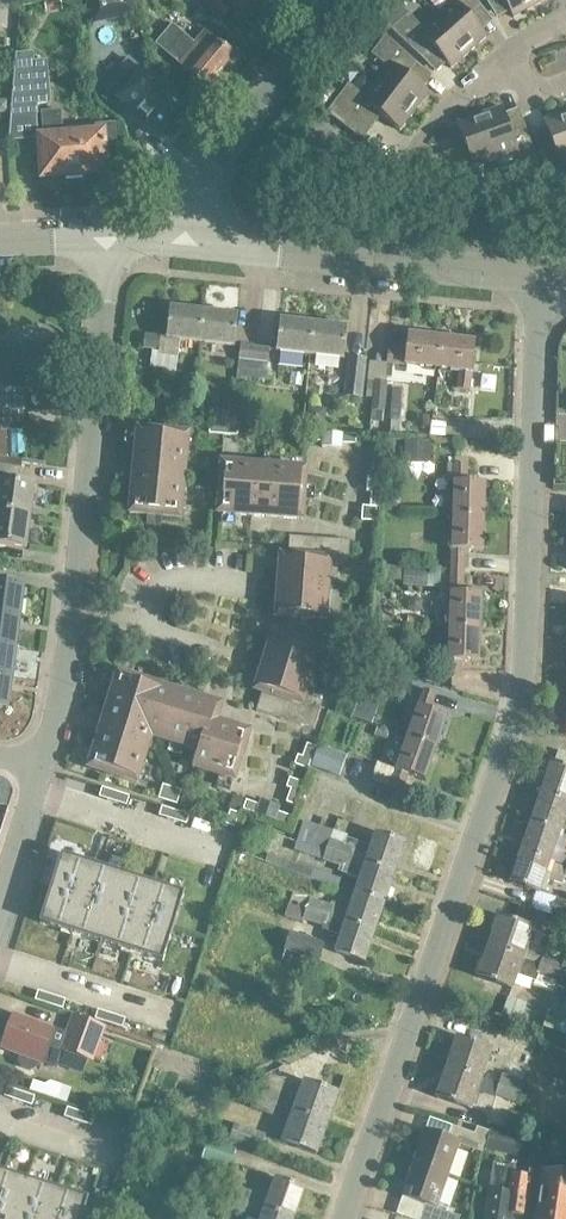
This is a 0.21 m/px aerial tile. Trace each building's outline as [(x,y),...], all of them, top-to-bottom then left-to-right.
[(47,10),(63,6),(62,0),(45,0),(47,10)] [(133,0),(90,0),(95,24),(136,15),(133,0)] [(228,0),(208,0),(218,18),(233,9),(228,0)] [(269,13),(279,0),(253,0),(269,13)] [(436,16),(469,52),(487,36),(469,16),(481,6),(477,0),(448,0),(451,3),(436,16)] [(531,0),(504,0),(513,17),(534,6),(531,0)] [(381,18),(387,24),(388,26),(398,17),(391,9),(381,18)] [(469,52),(436,16),(422,29),(409,13),(390,30),(422,58),(433,48),(451,68),(469,52)] [(172,25),(155,44),(206,88),(234,57),(205,32),(194,44),(172,25)] [(371,31),(365,38),(372,43),(378,37),(371,31)] [(376,82),(415,111),(429,92),(407,76),(417,63),(385,35),(371,54),(387,67),(376,82)] [(16,50),(16,54),(8,137),(37,136),(36,128),(38,128),(36,102),(52,101),(48,58),(35,59),(34,49),(16,50)] [(157,84),(129,60),(105,88),(109,92),(104,98),(121,114),(127,107),(137,116),(136,117),(137,118),(138,117),(146,123),(145,124),(146,125),(147,124),(164,138),(167,134),(171,137),(188,118),(184,114),(188,110),(173,97),(178,91),(163,78),(157,84)] [(415,111),(376,82),(364,97),(348,85),(326,113),(362,141),(381,116),(400,130),(415,111)] [(479,115),(496,161),(499,170),(517,164),(523,181),(542,174),(526,127),(511,132),(502,107),(479,115)] [(42,127),(38,128),(36,128),(37,136),(43,135),(43,139),(40,140),(43,177),(83,174),(80,127),(62,128),(61,111),(41,113),(42,127)] [(544,121),(553,146),(539,151),(555,195),(565,192),(565,167),(565,165),(565,113),(544,121)] [(496,161),(479,115),(457,123),(465,146),(426,160),(424,179),(409,177),(407,193),(452,198),(485,186),(478,167),(496,161)] [(114,124),(80,127),(83,174),(105,172),(104,160),(117,159),(114,124)] [(169,307),(166,337),(166,338),(180,340),(201,342),(204,311),(169,307)] [(204,311),(201,342),(233,346),(237,314),(204,311)] [(311,356),(315,324),(280,320),(276,352),(311,356)] [(315,324),(311,356),(343,359),(347,328),(315,324)] [(159,350),(161,336),(145,334),(143,348),(152,349),(159,350)] [(438,369),(441,338),(408,334),(406,353),(388,351),(387,363),(438,369)] [(441,338),(438,369),(461,371),(459,388),(470,389),(475,342),(441,338)] [(240,358),(269,361),(270,347),(241,345),(240,358)] [(6,460),(5,431),(4,411),(23,411),(25,410),(24,389),(23,375),(48,374),(48,348),(0,349),(0,459),(6,460)] [(350,357),(346,397),(361,398),(365,359),(350,357)] [(269,361),(240,358),(238,375),(267,378),(269,361)] [(180,386),(179,362),(153,362),(154,387),(180,386)] [(236,418),(265,419),(267,381),(237,379),(236,418)] [(372,409),(372,410),(384,411),(387,383),(386,383),(374,382),(373,398),(372,409)] [(391,419),(390,431),(399,432),(400,420),(402,390),(392,389),(390,419),(391,419)] [(432,423),(431,436),(464,438),(465,428),(465,425),(432,423)] [(225,435),(226,425),(210,424),(209,434),(225,435)] [(226,425),(225,435),(239,436),(240,426),(226,425)] [(139,429),(130,514),(181,519),(190,434),(139,429)] [(323,442),(323,432),(310,431),(309,441),(323,442)] [(323,432),(323,442),(322,447),(332,448),(333,433),(323,432)] [(344,434),(333,433),(332,448),(343,448),(343,444),(344,434)] [(344,434),(343,444),(357,445),(358,435),(344,434)] [(50,439),(49,453),(63,454),(64,441),(50,439)] [(406,442),(406,461),(428,461),(428,442),(406,442)] [(374,458),(373,473),(382,474),(384,458),(374,458)] [(19,476),(21,462),(6,460),(0,459),(0,473),(19,476)] [(223,463),(220,514),(304,520),(308,469),(223,463)] [(454,464),(453,513),(484,514),(485,483),(466,483),(467,465),(454,464)] [(366,473),(365,482),(382,483),(382,474),(373,473),(366,473)] [(196,489),(206,490),(207,480),(196,479),(196,489)] [(31,516),(35,487),(0,482),(0,512),(31,516)] [(365,482),(365,492),(371,492),(381,493),(382,483),(365,482)] [(371,492),(370,507),(376,508),(380,508),(381,493),(371,492)] [(384,494),(383,511),(396,512),(396,494),(384,494)] [(363,507),(362,520),(375,521),(376,508),(370,507),(363,507)] [(31,516),(0,512),(0,546),(27,549),(31,516)] [(484,514),(453,513),(451,568),(463,568),(464,550),(483,551),(484,514)] [(275,633),(257,692),(263,695),(258,713),(316,731),(322,710),(313,707),(317,693),(309,690),(322,650),(330,652),(335,637),(336,621),(328,620),(331,578),(340,578),(341,564),(351,564),(352,542),(291,538),(290,557),(283,556),(278,619),(285,619),(284,627),(282,635),(275,633)] [(406,557),(405,566),(422,567),(423,558),(406,557)] [(393,580),(401,581),(402,570),(394,569),(393,580)] [(406,569),(406,581),(405,584),(440,586),(440,571),(406,569)] [(449,626),(480,627),(481,594),(463,594),(463,576),(451,575),(450,610),(439,610),(438,626),(449,626)] [(19,613),(23,586),(0,583),(0,610),(19,613)] [(0,610),(0,643),(15,645),(19,613),(0,610)] [(358,619),(357,632),(368,632),(369,620),(358,619)] [(480,627),(449,626),(447,678),(460,679),(460,661),(479,662),(480,627)] [(0,643),(0,675),(11,676),(15,645),(0,643)] [(118,675),(89,770),(138,785),(152,738),(199,753),(194,770),(235,783),(251,734),(217,723),(223,707),(118,675)] [(0,676),(0,707),(7,708),(11,678),(0,676)] [(372,724),(373,717),(381,687),(362,680),(352,718),(355,719),(372,724)] [(424,689),(407,738),(436,748),(447,717),(430,710),(436,694),(424,689)] [(355,700),(340,696),(336,711),(352,715),(355,700)] [(375,736),(387,740),(389,732),(377,728),(375,736)] [(436,748),(407,738),(396,769),(379,762),(372,781),(402,791),(407,774),(425,780),(436,748)] [(298,755),(295,764),(309,769),(317,747),(307,743),(303,756),(298,755)] [(348,755),(320,745),(312,765),(340,776),(348,755)] [(542,793),(565,801),(565,752),(557,749),(542,793)] [(297,805),(305,782),(291,777),(287,786),(292,788),(287,802),(297,805)] [(183,790),(164,784),(159,798),(179,804),(183,790)] [(115,792),(102,788),(99,797),(113,802),(115,792)] [(129,797),(115,792),(113,802),(126,806),(129,797)] [(565,814),(565,801),(542,793),(532,822),(560,832),(565,814)] [(235,797),(231,809),(239,811),(243,799),(235,797)] [(257,814),(261,805),(247,800),(244,809),(257,814)] [(262,801),(261,805),(257,814),(277,821),(280,812),(281,808),(262,801)] [(176,811),(162,807),(159,816),(173,821),(176,811)] [(231,810),(226,824),(236,827),(241,813),(231,810)] [(189,816),(176,811),(173,821),(186,825),(189,816)] [(293,817),(280,812),(277,821),(290,825),(293,817)] [(304,822),(297,841),(328,851),(331,841),(334,832),(304,822)] [(560,832),(532,822),(521,852),(550,861),(554,850),(560,832)] [(331,841),(328,851),(394,874),(404,844),(376,834),(371,847),(347,839),(345,845),(331,841)] [(328,851),(297,841),(294,851),(324,862),(328,851)] [(328,851),(324,862),(342,868),(341,874),(360,880),(356,892),(385,902),(394,874),(328,851)] [(521,852),(511,882),(539,892),(544,879),(562,886),(565,880),(565,867),(550,861),(521,852)] [(50,889),(81,899),(92,865),(61,855),(50,889)] [(289,869),(314,877),(316,870),(292,862),(289,869)] [(81,899),(112,909),(123,874),(92,865),(81,899)] [(112,909),(143,918),(154,884),(123,874),(112,909)] [(143,918),(173,928),(184,894),(154,884),(143,918)] [(40,923),(70,933),(81,899),(50,889),(40,923)] [(310,899),(307,909),(346,923),(374,932),(385,902),(356,892),(349,912),(310,899)] [(556,898),(551,914),(552,914),(565,919),(565,901),(556,898)] [(70,933),(101,943),(112,909),(81,899),(70,933)] [(288,907),(284,918),(303,924),(304,921),(307,909),(289,903),(288,907)] [(101,943),(132,953),(143,918),(112,909),(101,943)] [(346,923),(307,909),(304,921),(323,927),(322,930),(341,938),(336,953),(364,962),(374,932),(346,923)] [(560,973),(563,961),(546,956),(548,951),(528,944),(533,929),(499,917),(488,948),(522,960),(560,973)] [(132,953),(163,962),(173,928),(143,918),(132,953)] [(285,949),(304,956),(322,962),(328,944),(291,932),(285,949)] [(522,960),(488,948),(478,977),(512,989),(517,976),(536,982),(538,976),(557,984),(560,973),(522,960)] [(557,984),(555,990),(565,993),(565,975),(560,973),(557,984)] [(52,996),(38,991),(35,1001),(49,1005),(52,996)] [(65,1000),(52,996),(49,1005),(62,1009),(65,1000)] [(112,1015),(98,1010),(95,1020),(109,1024),(112,1015)] [(548,1011),(543,1026),(565,1034),(565,1017),(548,1011)] [(65,1051),(92,1061),(95,1062),(108,1027),(73,1015),(66,1034),(14,1015),(1,1049),(21,1056),(18,1062),(21,1068),(31,1072),(37,1069),(39,1063),(59,1070),(65,1051)] [(122,1028),(125,1019),(112,1015),(109,1024),(122,1028)] [(447,1067),(481,1079),(487,1064),(490,1065),(494,1055),(490,1054),(491,1050),(457,1038),(447,1067)] [(481,1079),(447,1067),(437,1098),(471,1109),(472,1105),(476,1106),(479,1098),(475,1097),(481,1079)] [(499,1085),(520,1092),(524,1082),(503,1075),(499,1085)] [(264,1078),(260,1087),(282,1095),(288,1079),(264,1078)] [(33,1081),(30,1090),(66,1103),(71,1089),(51,1083),(45,1085),(33,1081)] [(304,1082),(294,1111),(328,1123),(338,1094),(304,1082)] [(520,1092),(499,1085),(495,1096),(516,1104),(520,1092)] [(282,1095),(260,1087),(256,1098),(278,1105),(282,1095)] [(21,1092),(7,1088),(4,1097),(18,1102),(21,1092)] [(35,1097),(21,1092),(18,1102),(32,1106),(35,1097)] [(278,1105),(256,1098),(252,1108),(274,1116),(278,1105)] [(81,1113),(67,1108),(64,1117),(78,1122),(81,1113)] [(328,1123),(294,1111),(283,1142),(317,1154),(328,1123)] [(78,1122),(91,1127),(94,1118),(81,1113),(78,1122)] [(252,1128),(274,1136),(279,1125),(257,1116),(252,1128)] [(267,1135),(236,1124),(231,1139),(261,1150),(267,1135)] [(425,1131),(414,1164),(448,1176),(459,1144),(482,1152),(490,1131),(477,1127),(475,1133),(452,1126),(448,1139),(425,1131)] [(490,1128),(486,1149),(521,1156),(525,1135),(520,1134),(506,1131),(490,1128)] [(210,1140),(204,1159),(231,1168),(238,1150),(210,1140)] [(402,1197),(425,1205),(420,1218),(459,1218),(460,1216),(437,1208),(448,1176),(414,1164),(402,1197)] [(489,1190),(565,1202),(565,1175),(530,1169),(529,1177),(513,1174),(514,1167),(493,1164),(489,1190)] [(16,1214),(27,1180),(0,1171),(0,1209),(16,1214)] [(32,1218),(48,1218),(57,1189),(27,1180),(16,1214),(32,1218)] [(276,1180),(265,1209),(293,1218),(304,1190),(276,1180)] [(227,1195),(251,1204),(255,1193),(232,1184),(227,1195)] [(489,1190),(475,1188),(474,1203),(487,1204),(485,1218),(511,1218),(511,1214),(525,1216),(525,1214),(537,1216),(536,1218),(565,1218),(565,1202),(489,1190)] [(88,1199),(57,1189),(48,1218),(82,1218),(88,1199)] [(251,1204),(227,1195),(224,1205),(247,1214),(251,1204)] [(117,1210),(120,1201),(111,1198),(105,1217),(111,1218),(114,1218),(117,1210)] [(16,1214),(0,1209),(0,1218),(14,1218),(16,1214)] [(265,1209),(262,1218),(293,1218),(265,1209)]
